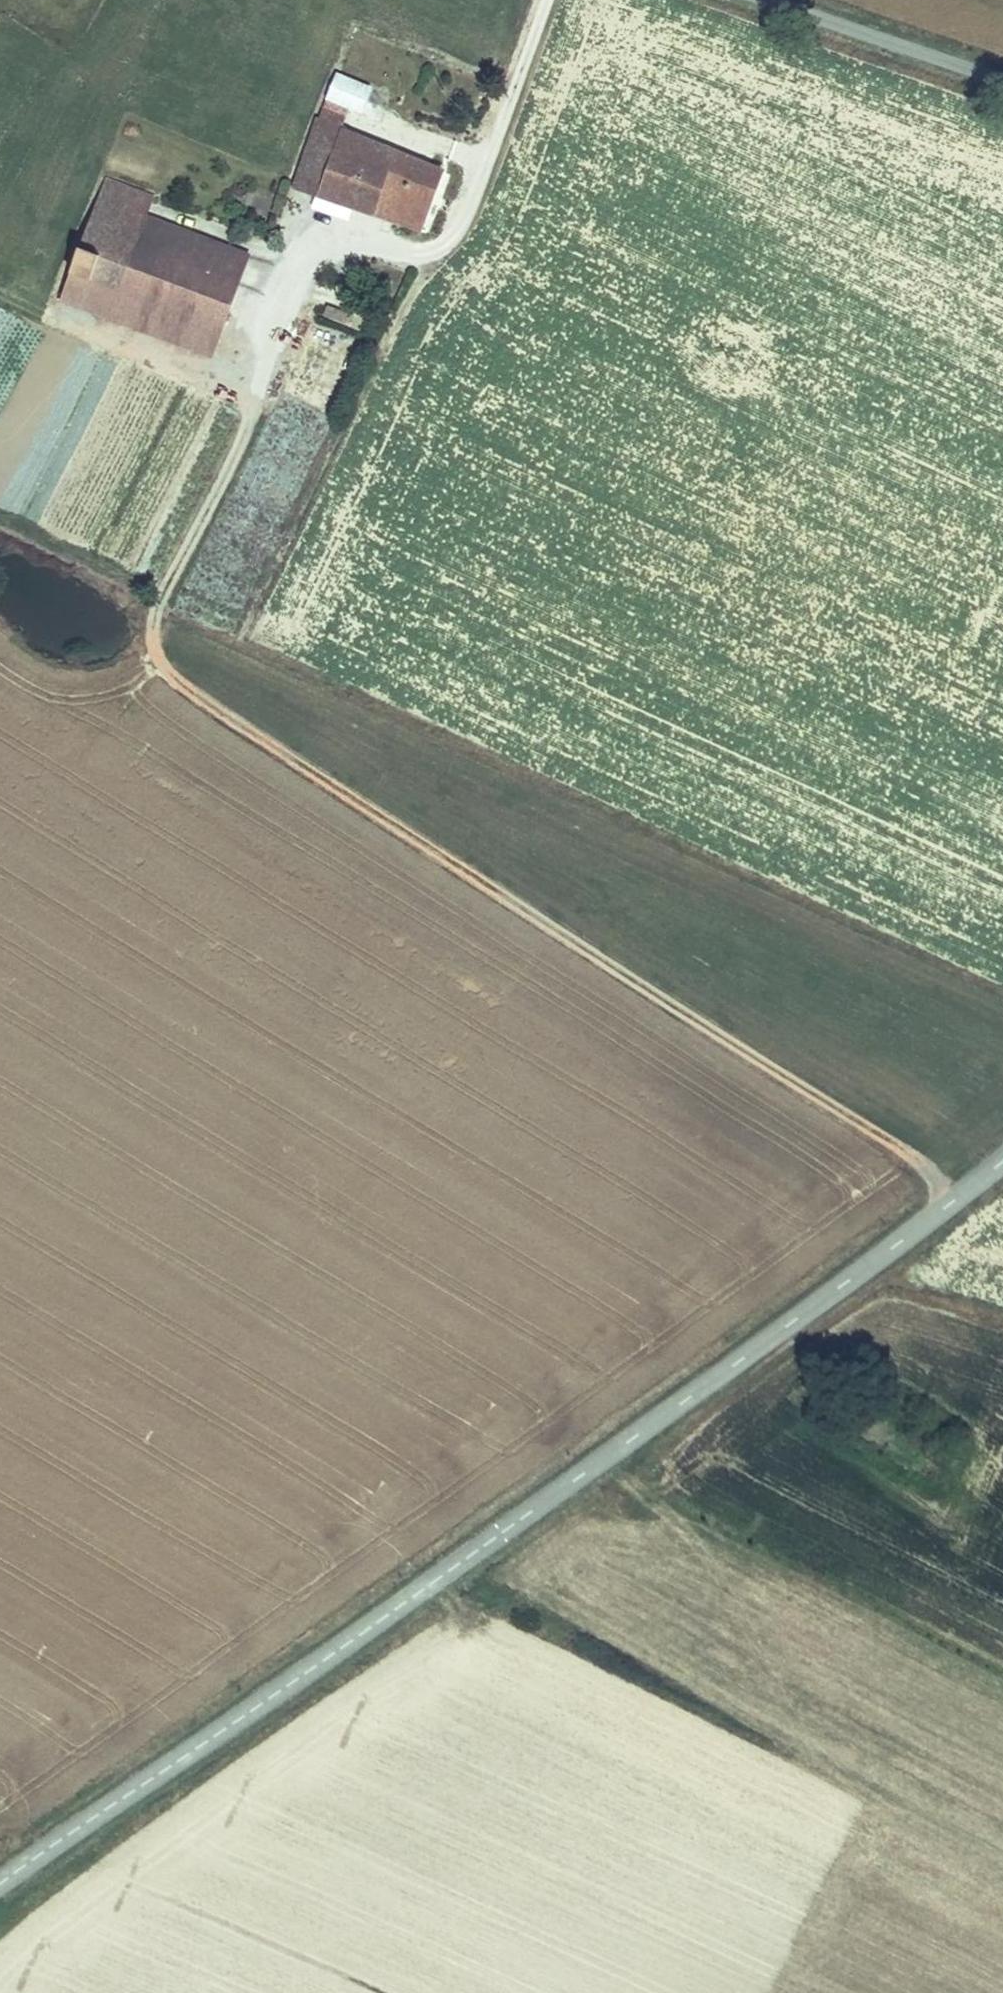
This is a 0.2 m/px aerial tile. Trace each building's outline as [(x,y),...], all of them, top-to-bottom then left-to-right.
[(350,108),(361,112),(371,88),(337,74),(318,122),(340,131),(350,108)] [(420,229),(441,172),(340,131),(318,122),(295,188),(316,194),(355,208),(420,229)] [(71,272),(119,290),(147,217),(154,198),(105,179),(71,272)] [(350,220),(355,208),(316,194),(312,206),(350,220)] [(60,300),(211,357),(250,255),(147,217),(119,290),(71,272),(60,300)] [(325,314),(333,317),(336,310),(328,307),(325,314)] [(351,324),(354,316),(336,310),(333,317),(351,324)]
